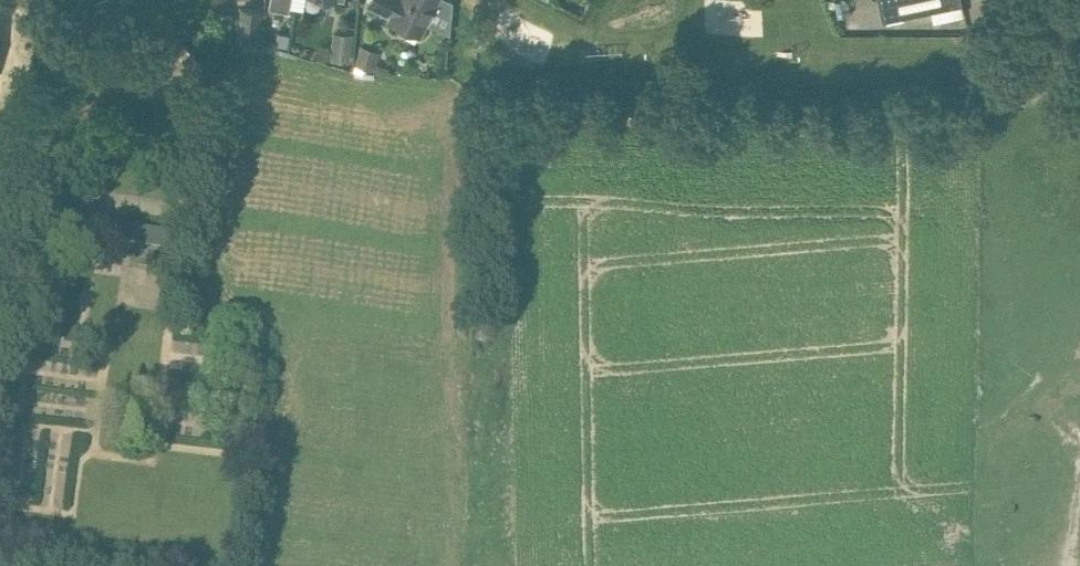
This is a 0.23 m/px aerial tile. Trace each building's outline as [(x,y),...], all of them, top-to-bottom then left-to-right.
[(269,4),(290,9),(292,0),(270,0),(269,4)] [(368,4),(381,10),(380,12),(421,32),(427,21),(450,32),(453,0),(371,0),(368,4)] [(883,18),(963,1),(962,0),(879,0),(883,18)] [(241,5),(239,38),(262,39),(264,6),(241,5)] [(335,31),(332,58),(349,60),(351,33),(335,31)] [(188,48),(181,52),(190,67),(197,63),(188,48)] [(120,225),(117,243),(171,251),(173,233),(120,225)]
